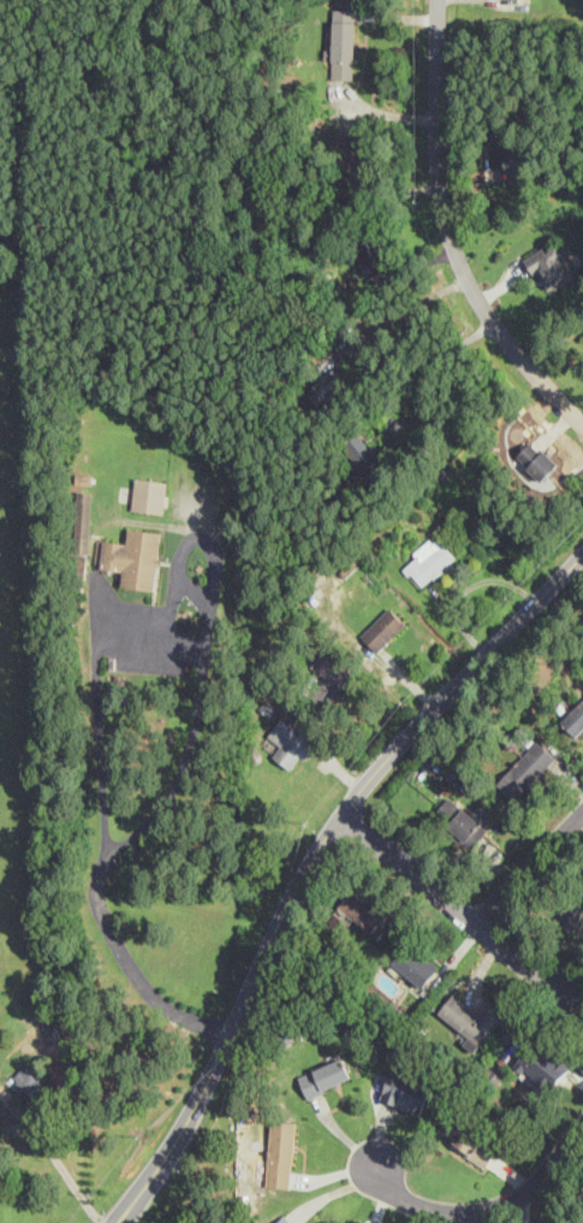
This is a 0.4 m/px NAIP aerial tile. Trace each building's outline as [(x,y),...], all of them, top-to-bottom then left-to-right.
[(356,8),(333,8),(332,78),(353,78),(356,8)] [(525,145),(504,146),(506,182),(526,182),(525,145)] [(545,246),(527,256),(547,293),(577,274),(559,242),(547,249),(545,246)] [(531,439),(514,457),(541,481),(558,463),(531,439)] [(132,509),(166,512),(167,479),(135,478),(132,509)] [(162,531),(129,527),(127,542),(103,539),(101,567),(124,569),(121,585),(156,589),(162,531)] [(414,553),(416,556),(403,567),(420,589),(457,557),(438,533),(414,553)] [(406,622),(389,605),(361,634),(376,651),(406,622)] [(577,735),(582,729),(582,699),(561,721),(577,735)] [(291,768),(316,735),(285,711),(268,734),(281,744),(273,755),(291,768)] [(496,782),(514,799),(557,757),(539,739),(496,782)] [(471,849),(488,831),(452,796),(435,814),(471,849)] [(385,916),(355,887),(338,905),(368,934),(385,916)] [(571,934),(582,923),(582,903),(577,896),(554,915),(571,934)] [(423,987),(440,964),(407,941),(391,964),(423,987)] [(480,1047),(502,1016),(484,1003),(477,1011),(453,993),(436,1015),(480,1047)] [(511,1067),(548,1094),(572,1062),(535,1034),(511,1067)] [(298,1075),(308,1099),(353,1080),(343,1054),(298,1075)] [(26,1099),(44,1080),(28,1063),(10,1082),(26,1099)] [(433,1083),(389,1069),(379,1098),(422,1113),(433,1083)] [(438,1133),(486,1165),(499,1146),(450,1113),(438,1133)] [(266,1184),(291,1187),(298,1119),(273,1117),(266,1184)] [(275,1222),(292,1222),(282,1215),(275,1222)]
